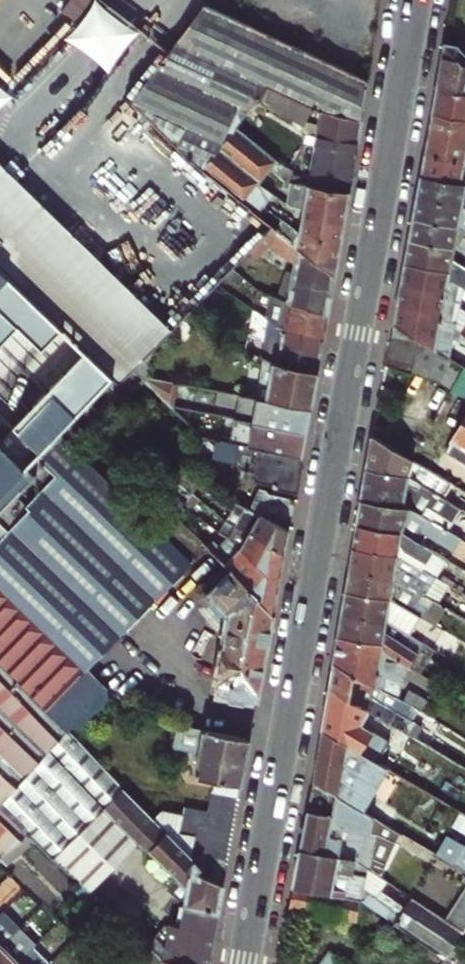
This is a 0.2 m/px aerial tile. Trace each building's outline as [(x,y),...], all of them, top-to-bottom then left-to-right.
[(366,83),(204,7),(130,104),(194,166),(256,218),(262,208),(271,195),(258,186),(267,172),(274,163),(247,140),(234,129),(245,117),(257,100),(267,87),(319,115),(360,122),(366,83)] [(437,91),(464,96),(464,56),(460,51),(445,47),(437,91)] [(305,134),(316,138),(357,146),(360,122),(319,115),(267,87),(257,100),(270,109),(303,130),(302,133),(305,134)] [(437,91),(432,115),(464,121),(464,96),(437,91)] [(257,126),(270,109),(257,100),(245,117),(257,126)] [(432,115),(428,136),(464,143),(464,121),(432,115)] [(257,126),(245,117),(234,129),(247,140),(257,126)] [(312,165),(316,138),(305,134),(302,158),(312,165)] [(424,158),(464,166),(464,143),(428,136),(424,158)] [(357,146),(316,138),(312,165),(352,173),(357,146)] [(424,158),(420,178),(464,187),(464,188),(464,166),(424,158)] [(340,242),(349,194),(297,184),(298,178),(290,176),(291,172),(274,163),(267,172),(284,183),(283,189),(289,190),(286,204),(291,211),(303,213),(300,232),(299,235),(340,242)] [(2,242),(0,244),(0,270),(45,315),(111,380),(117,386),(149,354),(170,333),(0,165),(0,240),(2,242)] [(291,169),(291,172),(290,176),(298,178),(297,184),(349,194),(352,173),(312,165),(309,175),(298,173),(299,170),(291,169)] [(464,187),(420,178),(416,199),(460,208),(464,211),(464,198),(462,196),(464,187)] [(460,208),(416,199),(412,221),(457,230),(464,235),(464,224),(458,219),(460,208)] [(262,223),(268,212),(262,208),(256,218),(262,223)] [(272,231),(334,276),(340,242),(299,235),(300,232),(278,219),(272,231)] [(452,250),(464,258),(464,235),(457,230),(412,221),(408,241),(452,250)] [(250,249),(261,257),(272,247),(292,267),(289,280),(331,296),(334,276),(272,231),(269,229),(250,249)] [(452,250),(408,241),(404,263),(448,272),(447,279),(460,288),(464,292),(464,271),(450,262),(452,250)] [(232,268),(242,276),(261,257),(250,249),(232,268)] [(452,250),(450,262),(464,271),(464,258),(452,250)] [(404,263),(400,285),(444,294),(443,301),(457,305),(460,288),(447,279),(448,272),(404,263)] [(111,380),(45,315),(0,270),(0,513),(35,476),(26,467),(57,435),(87,404),(111,380)] [(284,307),(327,315),(331,296),(289,280),(284,307)] [(268,287),(264,284),(260,289),(265,292),(268,287)] [(444,294),(400,285),(396,306),(440,315),(439,321),(453,324),(457,305),(443,301),(444,294)] [(261,297),(265,292),(260,289),(256,294),(261,297)] [(323,337),(327,315),(284,307),(270,297),(266,320),(280,329),(323,337)] [(453,324),(439,321),(440,315),(396,306),(392,323),(420,341),(447,358),(451,340),(463,344),(464,337),(456,332),(452,329),(453,324)] [(456,332),(464,337),(464,316),(456,332)] [(273,363),(280,329),(266,320),(260,357),(264,359),(271,363),(273,363)] [(420,341),(392,323),(389,341),(419,346),(420,341)] [(323,337),(280,329),(273,363),(317,372),(323,337)] [(417,360),(419,346),(389,341),(387,354),(417,360)] [(436,382),(450,391),(464,368),(447,358),(420,341),(419,346),(417,360),(414,375),(436,382)] [(111,380),(87,404),(106,421),(143,380),(145,377),(149,354),(117,386),(111,380)] [(417,360),(387,354),(384,366),(414,375),(417,360)] [(317,372),(273,363),(271,363),(264,359),(257,398),(264,399),(311,408),(317,372)] [(464,368),(450,391),(464,401),(464,369),(464,368)] [(452,441),(464,450),(464,421),(452,441)] [(412,458),(371,432),(366,464),(404,470),(412,458)] [(65,731),(70,726),(79,727),(105,699),(103,689),(91,677),(91,666),(189,564),(184,560),(157,533),(57,435),(26,467),(35,476),(0,513),(0,589),(84,671),(45,713),(65,731)] [(452,441),(444,454),(464,467),(464,450),(452,441)] [(302,457),(219,442),(217,458),(235,462),(241,468),(251,470),(257,479),(271,482),(270,483),(278,487),(295,490),(302,457)] [(405,471),(404,470),(366,464),(360,496),(412,505),(448,528),(462,506),(405,471)] [(196,495),(205,486),(195,476),(191,476),(168,499),(166,507),(160,513),(168,522),(175,516),(187,503),(196,495)] [(258,488),(254,512),(288,531),(294,498),(267,493),(265,489),(258,488)] [(231,524),(238,528),(284,551),(288,531),(254,512),(214,490),(210,498),(237,512),(231,524)] [(463,536),(448,528),(412,505),(360,496),(356,521),(407,530),(416,536),(420,529),(454,550),(463,536)] [(157,533),(184,560),(201,543),(175,516),(168,522),(157,533)] [(407,530),(356,521),(352,544),(402,553),(439,575),(450,557),(416,536),(407,530)] [(284,551),(238,528),(231,542),(242,547),(278,584),(284,551)] [(242,547),(231,542),(227,540),(213,555),(226,568),(272,616),(278,584),(242,547)] [(444,579),(439,575),(402,553),(352,544),(348,565),(395,574),(416,587),(420,581),(436,591),(444,579)] [(391,595),(416,610),(426,593),(433,597),(436,591),(420,581),(416,587),(395,574),(348,565),(345,587),(391,595)] [(272,616),(226,568),(209,583),(205,583),(200,585),(194,591),(194,598),(200,605),(210,604),(228,624),(217,679),(222,687),(221,694),(256,701),(272,616)] [(424,615),(416,610),(391,595),(345,587),(341,609),(385,617),(413,634),(424,615)] [(65,731),(45,713),(84,671),(0,589),(0,805),(65,731)] [(382,648),(403,661),(413,667),(428,643),(413,634),(385,617),(341,609),(337,631),(383,638),(382,648)] [(337,631),(333,657),(372,681),(422,712),(430,697),(400,678),(403,661),(382,648),(383,638),(337,631)] [(371,694),(372,681),(333,657),(329,681),(368,705),(409,730),(414,721),(371,694)] [(358,721),(368,705),(329,681),(322,724),(375,756),(386,738),(358,721)] [(359,807),(386,763),(375,756),(322,724),(313,779),(327,787),(359,807)] [(238,796),(249,740),(178,725),(174,745),(192,749),(191,758),(197,759),(194,776),(214,780),(212,790),(238,796)] [(25,833),(86,893),(135,844),(173,884),(164,893),(184,906),(180,926),(168,924),(162,961),(177,963),(206,963),(222,884),(195,873),(199,868),(191,860),(65,731),(0,805),(24,826),(25,833)] [(322,810),(327,787),(313,779),(307,807),(322,810)] [(329,824),(365,832),(370,833),(374,816),(359,807),(327,787),(322,810),(307,807),(299,847),(355,858),(357,847),(362,848),(364,841),(327,834),(329,824)] [(226,860),(238,796),(212,790),(207,813),(186,808),(180,837),(195,840),(192,854),(226,860)] [(25,833),(24,826),(0,805),(0,854),(25,833)] [(454,826),(464,831),(464,814),(460,812),(454,826)] [(364,841),(365,832),(329,824),(327,834),(364,841)] [(454,864),(464,871),(464,846),(454,864)] [(292,884),(358,897),(362,898),(442,956),(449,947),(462,929),(448,920),(411,895),(405,902),(399,910),(363,885),(367,866),(355,858),(299,847),(292,884)] [(222,884),(226,860),(192,854),(191,860),(199,868),(195,873),(222,884)] [(376,881),(377,873),(367,866),(363,885),(399,910),(405,902),(376,881)] [(354,917),(358,897),(292,884),(288,905),(354,917)] [(23,922),(38,907),(19,891),(5,905),(23,922)] [(448,920),(462,929),(464,925),(464,896),(448,920)] [(22,955),(24,953),(14,943),(29,927),(23,922),(15,930),(0,945),(0,963),(13,963),(22,955)] [(15,930),(10,924),(2,931),(0,929),(0,945),(15,930)] [(134,952),(144,960),(152,953),(120,927),(110,939),(131,957),(134,952)] [(325,951),(316,963),(344,963),(325,951)] [(24,953),(22,955),(13,963),(36,963),(24,953)] [(162,961),(152,953),(144,960),(144,963),(161,963),(162,961)]
